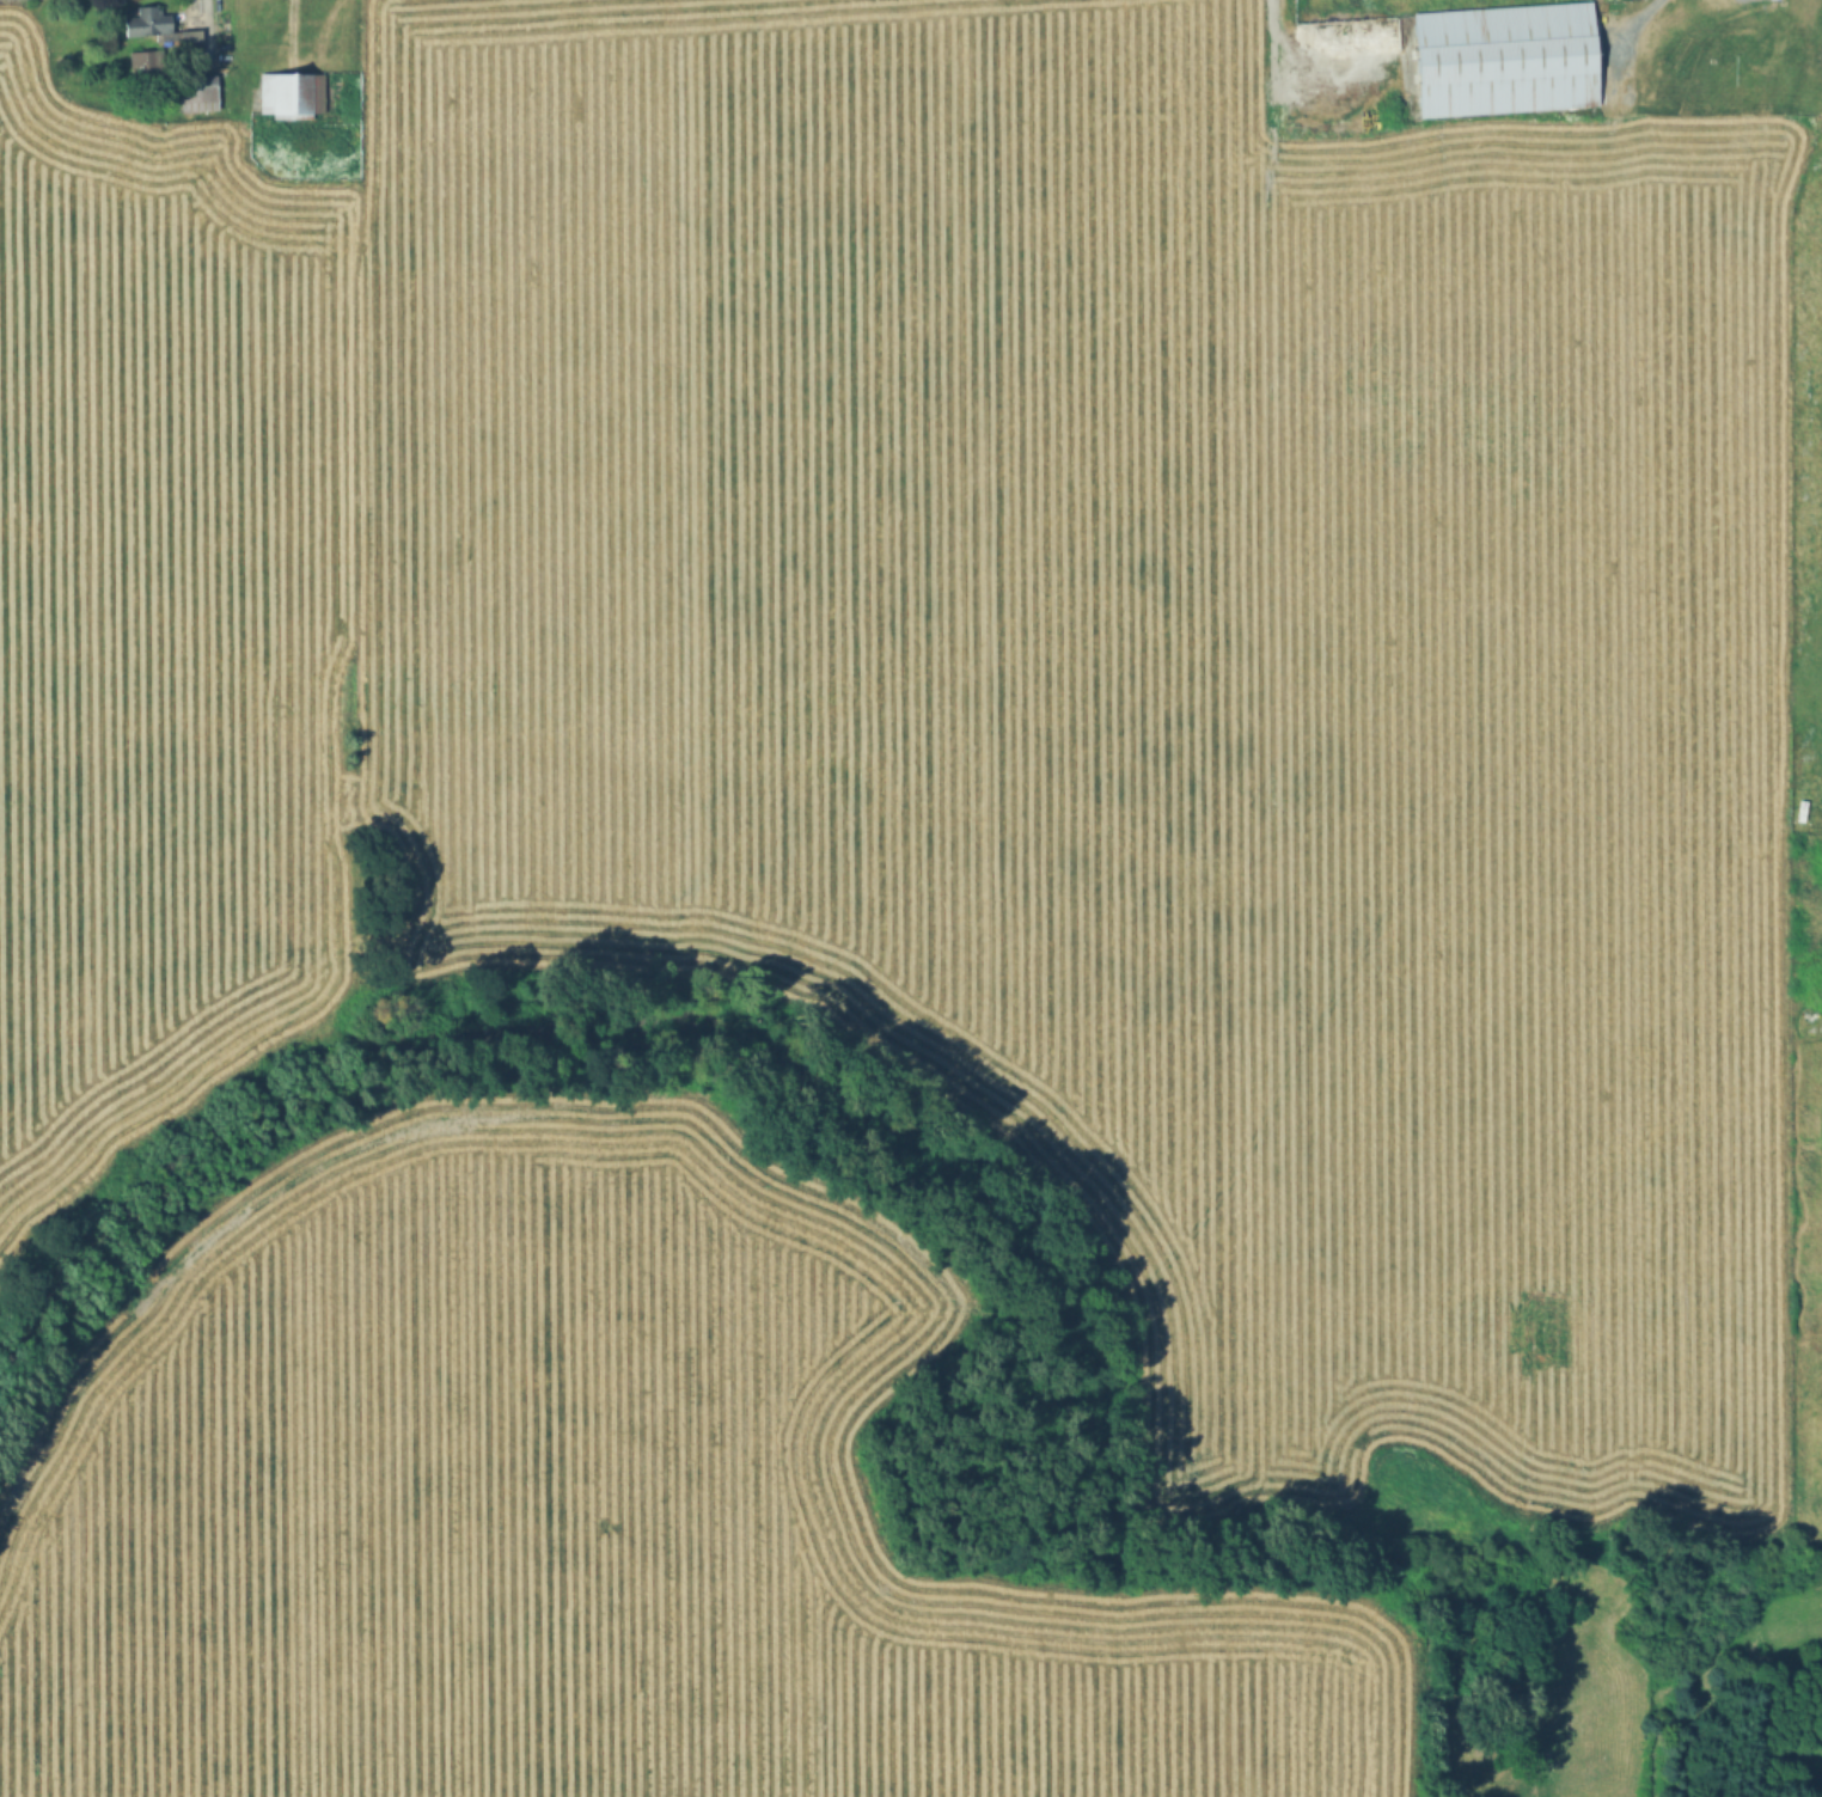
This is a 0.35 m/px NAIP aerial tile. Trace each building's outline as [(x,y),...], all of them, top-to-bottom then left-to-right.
[(1812,23),(1821,26),(1817,38),(1821,40),(1821,0),(1819,0),(1812,23)] [(1409,11),(1413,117),(1592,111),(1588,4),(1409,11)] [(126,44),(201,40),(201,33),(172,35),(171,17),(160,18),(160,9),(137,10),(138,20),(125,21),(126,44)] [(154,54),(128,54),(128,79),(154,79),(154,54)] [(180,77),(180,114),(218,114),(218,77),(180,77)] [(324,118),(324,77),(259,77),(259,118),(324,118)]
